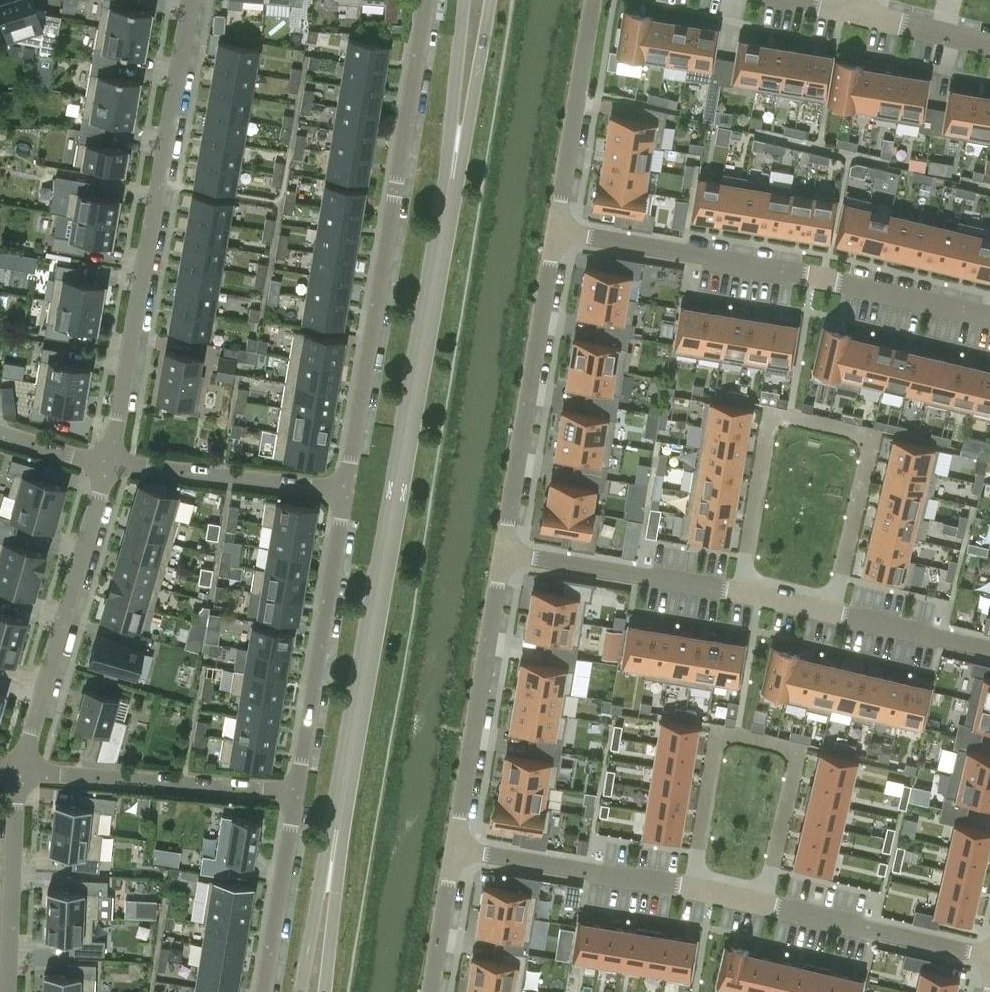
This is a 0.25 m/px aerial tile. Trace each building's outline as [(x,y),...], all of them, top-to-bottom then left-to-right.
[(61,15),(45,13),(44,17),(38,16),(33,0),(7,0),(0,2),(0,17),(7,38),(8,38),(39,44),(38,54),(53,57),(61,15)] [(97,26),(147,35),(151,13),(125,8),(126,0),(102,0),(97,26)] [(265,2),(265,0),(227,0),(227,7),(242,8),(242,0),(265,2)] [(361,4),(362,2),(385,4),(384,18),(397,19),(398,0),(361,0),(361,4)] [(625,12),(619,52),(641,56),(642,56),(648,18),(649,18),(649,16),(625,12)] [(664,65),(671,22),(649,18),(648,18),(642,56),(641,56),(640,61),(664,65)] [(687,64),(694,26),(671,22),(664,65),(687,69),(688,64),(687,64)] [(392,24),(391,35),(402,36),(403,25),(392,24)] [(97,26),(91,61),(115,65),(117,52),(143,57),(147,35),(97,26)] [(708,81),(720,83),(724,58),(712,56),(717,29),(694,26),(687,64),(688,64),(710,67),(708,81)] [(306,41),(316,43),(318,31),(308,29),(306,41)] [(350,38),(346,61),(383,68),(387,44),(350,38)] [(215,66),(253,72),(257,48),(220,41),(219,46),(218,46),(217,53),(218,54),(215,66)] [(756,83),(762,45),(739,41),(736,60),(724,58),(720,83),(732,85),(733,79),(755,83),(756,83)] [(778,94),(785,48),(762,45),(756,83),(755,83),(754,90),(778,94)] [(801,97),(808,52),(785,48),(778,94),(801,97)] [(616,70),(618,60),(617,60),(619,52),(610,51),(607,69),(616,70)] [(823,101),(831,56),(808,52),(801,97),(823,101)] [(307,67),(317,69),(319,57),(309,55),(307,67)] [(91,61),(86,95),(135,103),(139,81),(113,77),(115,65),(91,61)] [(383,68),(346,61),(342,84),(380,90),(383,68)] [(853,106),(859,68),(860,68),(860,65),(836,61),(829,102),(852,106),(853,106)] [(215,66),(211,89),(249,96),(253,72),(215,66)] [(291,67),(289,79),(299,80),(301,68),(291,67)] [(874,114),(881,71),(860,68),(859,68),(853,106),(852,106),(851,110),(874,114)] [(897,120),(904,75),(881,71),(874,114),(873,116),(897,120)] [(931,132),(935,108),(923,106),(927,79),(904,75),(897,120),(920,124),(919,130),(931,132)] [(299,80),(289,79),(287,90),(297,92),(299,80)] [(380,90),(342,84),(338,106),(376,112),(380,90)] [(304,88),(302,100),(311,102),(313,90),(304,88)] [(209,101),(207,113),(245,120),(249,96),(211,89),(211,91),(209,101)] [(967,132),(973,94),(950,90),(947,110),(935,108),(931,132),(943,134),(944,129),(966,132),(967,132)] [(659,95),(648,93),(646,101),(657,103),(659,95)] [(989,134),(989,97),(973,94),(967,132),(966,132),(965,139),(989,143),(989,137),(989,136),(989,134)] [(86,95),(80,129),(103,133),(105,121),(131,126),(135,103),(86,95)] [(669,98),(659,95),(657,103),(667,106),(669,98)] [(311,102),(302,100),(300,112),(309,114),(311,102)] [(376,112),(338,106),(335,129),(372,135),(376,112)] [(611,115),(607,138),(650,146),(659,148),(665,111),(641,106),(638,120),(611,115)] [(207,113),(203,137),(241,143),(245,120),(207,113)] [(281,126),(291,128),(293,116),(283,114),(281,126)] [(762,120),(751,117),(749,125),(760,128),(762,120)] [(793,135),(795,127),(785,125),(783,133),(793,135)] [(289,139),(291,128),(281,126),(279,138),(289,139)] [(729,128),(718,126),(715,142),(726,144),(728,144),(731,128),(729,128)] [(793,135),(803,138),(805,130),(795,127),(793,135)] [(741,130),(731,128),(730,136),(740,138),(741,130)] [(101,145),(103,133),(80,129),(74,164),(123,173),(127,150),(101,145)] [(372,135),(335,129),(331,151),(369,157),(372,135)] [(296,133),(294,145),(304,147),(306,135),(296,133)] [(199,159),(199,160),(237,167),(241,143),(203,137),(201,149),(199,159)] [(847,140),(837,137),(835,145),(845,148),(847,140)] [(604,157),(603,161),(646,168),(650,146),(607,138),(604,157)] [(856,150),(858,142),(847,140),(845,148),(856,150)] [(775,143),(765,141),(763,149),(773,151),(775,143)] [(690,142),(688,151),(701,153),(703,144),(690,142)] [(785,146),(775,143),(773,151),(783,154),(785,146)] [(304,147),(294,145),(292,157),(302,159),(304,147)] [(892,150),(881,148),(880,156),(890,158),(892,150)] [(369,157),(331,151),(327,175),(365,181),(369,157)] [(819,154),(809,151),(807,159),(818,162),(819,154)] [(830,156),(819,154),(818,162),(828,164),(830,156)] [(929,159),(927,171),(938,173),(940,161),(929,159)] [(232,191),(237,167),(199,160),(195,185),(232,191)] [(275,161),(273,173),(283,175),(285,163),(275,161)] [(643,191),(643,190),(646,168),(603,161),(602,171),(600,183),(600,184),(643,191)] [(685,164),(683,174),(692,176),(694,165),(685,164)] [(865,173),(875,175),(877,167),(867,165),(865,173)] [(887,170),(877,167),(875,175),(885,177),(887,170)] [(982,180),(984,172),(973,170),(971,177),(982,180)] [(911,178),(921,181),(923,173),(913,171),(911,178)] [(984,172),(982,180),(989,182),(989,174),(984,172)] [(283,175),(273,173),(271,185),(281,187),(283,175)] [(722,183),(716,221),(738,224),(742,202),(746,179),(747,177),(723,173),(721,182),(722,183)] [(933,175),(923,173),(921,181),(931,183),(933,175)] [(692,176),(683,174),(682,185),(690,186),(692,176)] [(65,214),(115,222),(119,199),(93,194),(95,182),(71,178),(65,213),(65,214)] [(721,182),(698,179),(692,217),(716,221),(722,183),(721,182)] [(738,224),(761,228),(768,183),(746,179),(742,202),(738,224)] [(598,182),(593,207),(623,211),(621,226),(651,230),(653,215),(649,214),(652,191),(643,190),(643,191),(600,184),(600,183),(598,182)] [(326,183),(322,207),(359,213),(363,189),(326,183)] [(761,228),(783,232),(789,194),(790,194),(791,187),(768,183),(761,228)] [(921,183),(919,193),(927,195),(929,185),(921,183)] [(954,194),(964,196),(966,189),(956,186),(954,194)] [(286,189),(284,200),(294,202),(296,190),(286,189)] [(974,199),(976,191),(966,189),(964,196),(974,199)] [(812,192),(811,197),(812,197),(805,235),(829,239),(836,196),(812,192)] [(193,193),(189,217),(227,223),(231,200),(193,193)] [(790,194),(789,194),(783,232),(805,235),(812,197),(811,197),(790,194)] [(836,241),(859,247),(869,202),(870,202),(870,200),(847,194),(836,241)] [(675,199),(674,209),(685,211),(687,201),(675,199)] [(294,202),(284,200),(282,212),(292,214),(294,202)] [(869,202),(859,247),(881,252),(890,214),(892,207),(870,202),(869,202)] [(359,213),(322,207),(318,229),(356,235),(359,213)] [(65,214),(65,213),(57,212),(57,213),(59,214),(55,235),(53,234),(51,248),(82,254),(85,241),(111,246),(115,222),(65,214)] [(890,214),(881,252),(903,257),(912,219),(890,214)] [(227,223),(189,217),(186,239),(223,246),(227,223)] [(266,218),(264,230),(274,231),(276,219),(266,218)] [(903,257),(925,262),(934,224),(912,219),(903,257)] [(956,230),(947,267),(969,272),(980,225),(958,220),(955,229),(956,230)] [(925,262),(947,267),(956,230),(955,229),(934,224),(925,262)] [(980,225),(969,272),(989,277),(989,228),(980,225)] [(356,235),(318,229),(315,252),(352,258),(356,235)] [(274,231),(264,230),(262,241),(272,243),(274,231)] [(279,233),(277,245),(286,247),(288,235),(279,233)] [(186,239),(182,262),(219,268),(223,246),(186,239)] [(286,247),(277,245),(275,257),(285,259),(286,247)] [(352,258),(315,252),(311,274),(348,280),(352,258)] [(586,268),(582,292),(625,299),(625,298),(629,276),(638,277),(641,261),(616,258),(613,273),(586,268)] [(219,268),(182,262),(178,284),(215,291),(219,268)] [(258,263),(256,275),(266,276),(268,264),(258,263)] [(50,300),(100,308),(104,285),(78,280),(80,268),(56,264),(50,300)] [(348,280),(311,274),(307,297),(345,303),(348,280)] [(266,276),(256,275),(254,286),(264,288),(266,276)] [(271,278),(269,290),(279,292),(281,280),(271,278)] [(215,291),(178,284),(174,307),(211,313),(215,291)] [(279,292),(269,290),(267,302),(277,304),(279,292)] [(582,292),(578,315),(606,319),(604,332),(605,332),(629,336),(633,336),(635,324),(631,323),(635,299),(625,298),(625,299),(582,292)] [(345,303),(307,297),(303,320),(341,326),(345,303)] [(96,331),(100,308),(50,300),(44,335),(68,339),(70,327),(96,331)] [(207,336),(211,313),(174,307),(170,330),(207,336)] [(674,352),(697,356),(705,311),(681,307),(674,352)] [(249,320),(258,321),(260,309),(251,308),(249,320)] [(697,356),(720,360),(727,314),(705,311),(697,356)] [(720,360),(742,363),(750,318),(727,314),(720,360)] [(742,363),(764,367),(765,367),(772,322),(750,318),(742,363)] [(796,326),(772,322),(765,367),(764,367),(764,369),(788,373),(796,326)] [(815,369),(837,374),(838,374),(847,337),(848,337),(848,334),(825,329),(815,369)] [(293,331),(289,356),(338,365),(343,339),(305,333),(293,331)] [(574,339),(570,363),(623,371),(629,336),(605,332),(604,332),(602,344),(574,339)] [(246,348),(256,350),(258,338),(248,337),(246,348)] [(859,389),(860,384),(859,384),(869,342),(848,337),(847,337),(838,374),(837,374),(835,383),(859,389)] [(258,338),(256,350),(266,352),(268,340),(258,338)] [(859,384),(860,384),(882,389),(891,347),(869,342),(859,384)] [(36,382),(86,391),(90,367),(64,363),(66,350),(42,346),(36,382)] [(236,359),(246,361),(248,349),(238,347),(236,359)] [(905,395),(906,390),(905,390),(914,352),(891,347),(882,389),(905,395)] [(158,400),(172,402),(170,408),(196,413),(200,390),(194,389),(199,357),(166,352),(158,400)] [(905,390),(906,390),(926,395),(927,395),(936,357),(914,352),(905,390)] [(219,356),(216,377),(233,380),(236,359),(219,356)] [(338,365),(289,356),(285,381),(334,389),(338,365)] [(925,399),(948,405),(958,363),(936,357),(927,395),(926,395),(925,399)] [(570,363),(567,386),(594,390),(592,403),(617,407),(623,371),(570,363)] [(958,363),(948,405),(969,410),(970,410),(980,368),(958,363)] [(980,368),(970,410),(969,410),(968,415),(989,420),(989,370),(980,368)] [(334,389),(285,381),(281,406),(330,414),(334,389)] [(82,414),(86,391),(36,382),(30,418),(53,422),(56,410),(82,414)] [(693,384),(692,392),(702,393),(703,385),(693,384)] [(674,387),(664,385),(663,393),(673,395),(674,387)] [(238,386),(236,398),(246,400),(248,388),(238,386)] [(727,389),(726,397),(736,399),(737,391),(727,389)] [(737,391),(736,399),(746,401),(748,393),(737,391)] [(778,397),(776,405),(787,407),(788,398),(778,397)] [(246,400),(236,398),(234,410),(244,412),(246,400)] [(14,412),(15,412),(14,400),(2,401),(4,417),(16,421),(14,412)] [(700,424),(702,425),(703,424),(746,431),(749,408),(704,400),(700,424)] [(803,401),(801,410),(811,412),(813,404),(803,401)] [(563,410),(559,434),(611,442),(617,407),(592,403),(590,415),(563,410)] [(330,414),(281,406),(277,431),(326,439),(330,414)] [(659,417),(666,418),(668,408),(660,406),(659,417)] [(842,411),(840,419),(850,421),(851,418),(852,414),(842,411)] [(851,418),(850,421),(861,424),(862,416),(852,414),(851,418)] [(665,428),(666,418),(659,417),(657,427),(665,428)] [(887,422),(885,429),(895,432),(897,424),(887,422)] [(232,424),(230,435),(240,437),(242,425),(232,424)] [(702,425),(699,446),(742,454),(746,431),(703,424),(702,425)] [(897,424),(895,432),(905,434),(907,426),(897,424)] [(326,439),(277,431),(273,457),(322,465),(326,439)] [(931,432),(929,440),(939,442),(941,434),(931,432)] [(559,434),(555,457),(582,461),(580,473),(605,478),(611,442),(559,434)] [(941,434),(939,442),(949,445),(951,437),(941,434)] [(932,472),(933,471),(938,449),(894,438),(888,462),(932,472)] [(695,469),(738,476),(742,454),(699,446),(695,468),(695,469)] [(989,453),(979,450),(977,458),(987,460),(989,453)] [(659,453),(657,463),(665,464),(667,454),(659,453)] [(974,470),(977,470),(984,472),(987,460),(977,458),(974,470)] [(14,473),(8,493),(57,508),(64,486),(31,477),(35,466),(12,459),(8,471),(14,473)] [(928,494),(928,495),(930,496),(936,472),(933,471),(932,472),(888,462),(883,484),(928,494)] [(663,474),(665,464),(657,463),(655,473),(663,474)] [(693,468),(689,491),(735,498),(738,476),(695,469),(695,468),(693,468)] [(976,472),(974,482),(982,483),(984,474),(976,472)] [(590,512),(590,511),(594,489),(603,490),(605,478),(580,473),(578,486),(551,481),(547,504),(547,505),(590,512)] [(145,482),(143,486),(164,492),(166,484),(145,482)] [(979,493),(982,483),(974,482),(972,491),(979,493)] [(883,484),(878,506),(923,516),(928,495),(928,494),(883,484)] [(133,508),(178,520),(173,519),(180,497),(164,492),(143,486),(140,485),(133,508)] [(686,513),(731,521),(735,498),(689,491),(686,513)] [(8,493),(8,495),(17,498),(11,518),(0,515),(0,527),(15,532),(19,520),(51,530),(57,508),(8,493)] [(651,497),(650,508),(658,509),(659,498),(651,497)] [(262,523),(311,531),(315,508),(277,501),(265,500),(262,523)] [(545,503),(541,528),(571,532),(568,547),(593,551),(600,512),(590,511),(590,512),(547,505),(547,504),(545,503)] [(229,506),(227,517),(237,519),(239,507),(229,506)] [(910,537),(910,538),(917,539),(923,516),(878,506),(873,528),(910,537)] [(133,508),(127,529),(171,542),(178,520),(133,508)] [(656,519),(658,509),(650,508),(648,518),(656,519)] [(727,544),(731,521),(686,513),(683,512),(679,536),(727,544)] [(960,515),(957,525),(965,527),(968,517),(960,515)] [(237,519),(227,517),(225,529),(235,531),(237,519)] [(206,529),(207,529),(218,531),(220,523),(208,521),(206,529)] [(273,526),(270,547),(307,553),(311,531),(262,523),(262,524),(273,526)] [(963,536),(965,527),(957,525),(955,535),(963,537),(963,536)] [(0,527),(0,564),(38,574),(44,553),(11,543),(15,532),(0,527)] [(905,559),(905,558),(910,538),(910,537),(873,528),(868,550),(905,559)] [(127,529),(120,551),(165,564),(171,542),(127,529)] [(218,531),(207,529),(205,537),(217,539),(218,531)] [(224,540),(220,562),(230,564),(234,541),(224,540)] [(254,567),(254,568),(304,576),(307,553),(270,547),(266,569),(254,567)] [(915,561),(905,558),(905,559),(868,550),(862,573),(909,584),(915,561)] [(120,551),(114,573),(159,586),(165,564),(120,551)] [(949,559),(947,569),(955,571),(957,561),(949,559)] [(230,564),(220,562),(218,574),(228,576),(230,564)] [(0,564),(0,587),(32,596),(38,574),(0,564)] [(200,566),(199,574),(211,576),(212,568),(200,566)] [(254,568),(251,590),(300,598),(304,576),(254,568)] [(952,581),(955,571),(947,569),(945,579),(952,581)] [(114,573),(107,595),(152,608),(159,586),(114,573)] [(211,576),(199,574),(197,582),(209,584),(211,576)] [(533,590),(529,613),(582,622),(585,600),(590,601),(593,584),(563,579),(561,594),(533,590)] [(214,597),(224,598),(226,586),(216,585),(214,597)] [(296,622),(300,598),(251,590),(250,591),(262,593),(259,616),(296,622)] [(152,609),(152,608),(107,595),(101,618),(141,630),(147,607),(152,609)] [(18,641),(25,619),(0,612),(0,636),(18,641)] [(196,613),(195,621),(207,623),(208,615),(196,613)] [(209,613),(207,623),(217,624),(221,625),(222,615),(209,613)] [(553,641),(551,653),(576,657),(582,622),(529,613),(526,636),(553,641)] [(624,618),(614,616),(613,626),(623,628),(624,618)] [(206,631),(207,624),(207,623),(195,621),(194,629),(206,631)] [(249,648),(287,655),(291,631),(253,625),(249,648)] [(623,663),(645,667),(646,667),(652,629),(629,625),(623,663)] [(644,677),(667,681),(675,633),(652,629),(646,667),(645,667),(644,677)] [(134,675),(145,637),(122,630),(119,642),(95,635),(88,662),(104,667),(103,672),(116,676),(117,671),(134,675)] [(605,641),(620,643),(621,633),(607,631),(605,641)] [(675,633),(667,681),(689,684),(697,637),(675,633)] [(17,646),(18,641),(0,636),(0,659),(12,663),(13,659),(19,660),(23,647),(17,646)] [(713,688),(714,683),(713,683),(720,640),(697,637),(689,684),(713,688)] [(713,683),(714,683),(736,687),(743,644),(720,640),(713,683)] [(208,654),(218,655),(220,644),(210,642),(208,654)] [(234,668),(234,669),(283,677),(287,655),(249,648),(246,670),(234,668)] [(762,693),(785,698),(786,698),(795,656),(796,656),(797,654),(773,648),(762,693)] [(522,661),(518,684),(565,692),(565,693),(570,694),(576,657),(551,653),(549,665),(522,661)] [(784,700),(806,706),(807,706),(818,661),(796,656),(795,656),(786,698),(785,698),(784,700)] [(830,714),(832,704),(831,704),(840,666),(818,661),(807,706),(806,706),(806,708),(830,714)] [(969,699),(989,704),(989,665),(973,661),(970,674),(975,675),(969,699)] [(831,704),(832,704),(852,709),(853,709),(862,672),(840,666),(831,704)] [(234,669),(230,691),(279,700),(283,677),(234,669)] [(874,724),(875,719),(874,719),(884,677),(862,672),(853,709),(852,709),(850,718),(874,724)] [(204,675),(203,687),(212,689),(214,677),(204,675)] [(874,719),(875,719),(897,724),(906,682),(884,677),(874,719)] [(930,687),(906,682),(897,724),(920,730),(930,687)] [(562,714),(565,693),(565,692),(518,684),(514,706),(562,714)] [(212,689),(203,687),(201,699),(210,700),(212,689)] [(116,761),(128,722),(112,717),(118,698),(86,689),(75,725),(103,733),(96,759),(116,761)] [(242,694),(238,716),(276,722),(279,700),(230,691),(230,692),(242,694)] [(602,699),(601,709),(610,710),(611,700),(602,699)] [(956,735),(980,740),(983,728),(989,730),(989,704),(969,699),(963,723),(959,722),(956,735)] [(640,701),(639,710),(650,712),(651,703),(640,701)] [(610,712),(621,713),(622,705),(611,703),(610,712)] [(538,734),(536,747),(561,751),(567,714),(562,714),(514,706),(510,730),(538,734)] [(675,707),(674,715),(684,717),(686,709),(675,707)] [(686,709),(684,717),(695,719),(696,710),(686,709)] [(725,715),(724,724),(734,725),(736,717),(725,715)] [(223,736),(272,745),(276,722),(238,716),(235,738),(223,736)] [(197,720),(195,732),(205,734),(207,722),(197,720)] [(693,749),(697,726),(661,720),(657,743),(693,749)] [(752,720),(750,729),(763,733),(765,723),(752,720)] [(612,736),(620,737),(622,725),(614,724),(612,736)] [(791,730),(789,738),(799,741),(801,732),(791,730)] [(205,734),(195,732),(193,744),(203,746),(205,734)] [(801,732),(799,741),(809,743),(811,735),(801,732)] [(989,781),(989,755),(977,752),(980,740),(956,735),(953,747),(958,748),(952,771),(952,772),(989,781)] [(268,768),(272,745),(223,736),(219,760),(231,761),(231,762),(268,768)] [(618,749),(620,737),(612,736),(610,748),(618,749)] [(835,740),(833,749),(844,751),(846,743),(835,740)] [(690,772),(693,749),(657,743),(654,766),(690,772)] [(846,743),(844,751),(854,754),(856,745),(846,743)] [(506,754),(502,778),(550,785),(550,786),(555,787),(561,751),(536,747),(534,759),(506,754)] [(880,751),(878,759),(888,761),(890,753),(880,751)] [(850,784),(856,761),(820,752),(815,775),(850,784)] [(914,774),(916,765),(906,763),(904,771),(914,774)] [(689,795),(691,783),(688,782),(690,772),(654,766),(650,788),(689,795)] [(604,781),(613,782),(615,770),(606,769),(604,781)] [(941,808),(966,814),(969,802),(989,807),(989,781),(952,772),(952,771),(950,771),(941,808)] [(809,785),(806,797),(845,806),(850,784),(815,775),(812,785),(809,785)] [(546,808),(546,807),(550,786),(550,785),(502,778),(499,799),(499,800),(546,808)] [(611,794),(613,782),(604,781),(603,793),(611,794)] [(903,783),(900,795),(908,797),(911,785),(903,783)] [(650,788),(646,810),(682,816),(684,806),(687,807),(689,795),(650,788)] [(52,828),(103,834),(103,833),(98,833),(101,811),(114,812),(115,798),(80,794),(79,806),(55,803),(52,828)] [(897,807),(906,809),(908,797),(900,795),(897,807)] [(806,797),(804,808),(807,809),(805,820),(840,828),(845,806),(806,797)] [(551,808),(546,807),(546,808),(499,800),(499,799),(496,799),(492,823),(522,828),(520,843),(545,847),(551,808)] [(609,805),(601,803),(599,815),(607,817),(609,805)] [(586,805),(585,813),(592,815),(594,806),(586,805)] [(949,847),(985,855),(989,833),(989,832),(963,826),(966,814),(941,808),(938,820),(955,824),(949,847)] [(646,810),(642,834),(678,840),(682,816),(646,810)] [(215,857),(212,874),(228,876),(230,861),(252,864),(259,821),(231,816),(231,817),(222,816),(218,838),(228,839),(225,858),(215,857)] [(906,819),(902,836),(913,838),(917,821),(906,819)] [(835,850),(840,828),(805,820),(799,842),(835,850)] [(887,826),(884,838),(892,840),(895,828),(887,826)] [(100,858),(103,834),(52,828),(49,853),(73,856),(72,868),(99,871),(101,858),(100,858)] [(881,850),(889,852),(892,840),(884,838),(881,850)] [(835,850),(799,842),(794,865),(830,874),(835,850)] [(894,857),(902,859),(905,847),(897,845),(894,857)] [(168,848),(155,846),(153,861),(166,864),(168,848)] [(949,847),(944,869),(980,877),(985,855),(949,847)] [(899,871),(902,859),(894,857),(891,869),(899,871)] [(876,872),(884,874),(887,862),(879,860),(876,872)] [(166,875),(178,877),(179,868),(167,866),(166,875)] [(939,891),(975,899),(980,877),(944,869),(939,891)] [(182,870),(180,877),(196,880),(198,873),(182,870)] [(485,886),(481,909),(533,918),(539,879),(514,875),(512,890),(485,886)] [(47,915),(97,917),(111,917),(112,895),(107,895),(107,880),(72,879),(72,891),(48,890),(47,915)] [(253,885),(213,879),(213,880),(209,879),(202,922),(224,925),(246,929),(253,885)] [(915,910),(912,922),(937,928),(939,916),(969,923),(975,899),(939,891),(934,914),(915,910)] [(169,892),(165,916),(174,917),(178,893),(169,892)] [(136,900),(135,917),(156,919),(157,901),(136,900)] [(481,909),(477,933),(504,937),(502,949),(527,953),(533,918),(481,909)] [(97,918),(97,917),(47,915),(46,939),(70,941),(69,953),(104,954),(105,940),(92,939),(93,917),(97,918)] [(174,917),(165,916),(164,928),(172,929),(174,917)] [(574,957),(598,961),(604,925),(580,921),(574,957)] [(246,929),(224,925),(202,922),(202,923),(206,924),(202,944),(242,950),(246,929)] [(604,925),(598,961),(620,965),(626,929),(604,925)] [(626,929),(620,965),(642,968),(649,929),(637,927),(636,931),(626,929)] [(649,929),(642,968),(665,972),(671,936),(660,934),(661,931),(649,929)] [(694,940),(671,936),(665,972),(688,976),(694,940)] [(242,950),(202,944),(199,965),(239,971),(242,950)] [(160,946),(159,958),(167,960),(169,948),(160,946)] [(171,946),(169,958),(180,960),(182,949),(171,946)] [(750,953),(747,953),(748,950),(730,946),(730,949),(726,948),(718,983),(741,989),(750,953)] [(570,950),(557,948),(556,956),(568,958),(570,950)] [(473,957),(469,980),(521,989),(527,953),(502,949),(500,961),(473,957)] [(750,953),(741,989),(755,991),(764,991),(772,959),(750,953)] [(916,991),(953,991),(956,978),(927,971),(929,959),(905,953),(902,966),(921,970),(916,991)] [(167,960),(159,958),(157,970),(165,972),(167,960)] [(772,959),(764,991),(787,991),(794,964),(772,959)] [(95,976),(96,964),(69,962),(68,975),(44,974),(43,991),(94,991),(95,976)] [(805,963),(804,966),(794,964),(787,991),(811,991),(817,966),(805,963)] [(199,965),(195,986),(230,991),(235,991),(239,971),(199,965)] [(828,972),(829,969),(817,966),(811,991),(834,991),(838,974),(828,972)] [(862,980),(838,974),(834,991),(859,991),(862,980)] [(467,991),(521,991),(521,989),(469,980),(467,991)]
